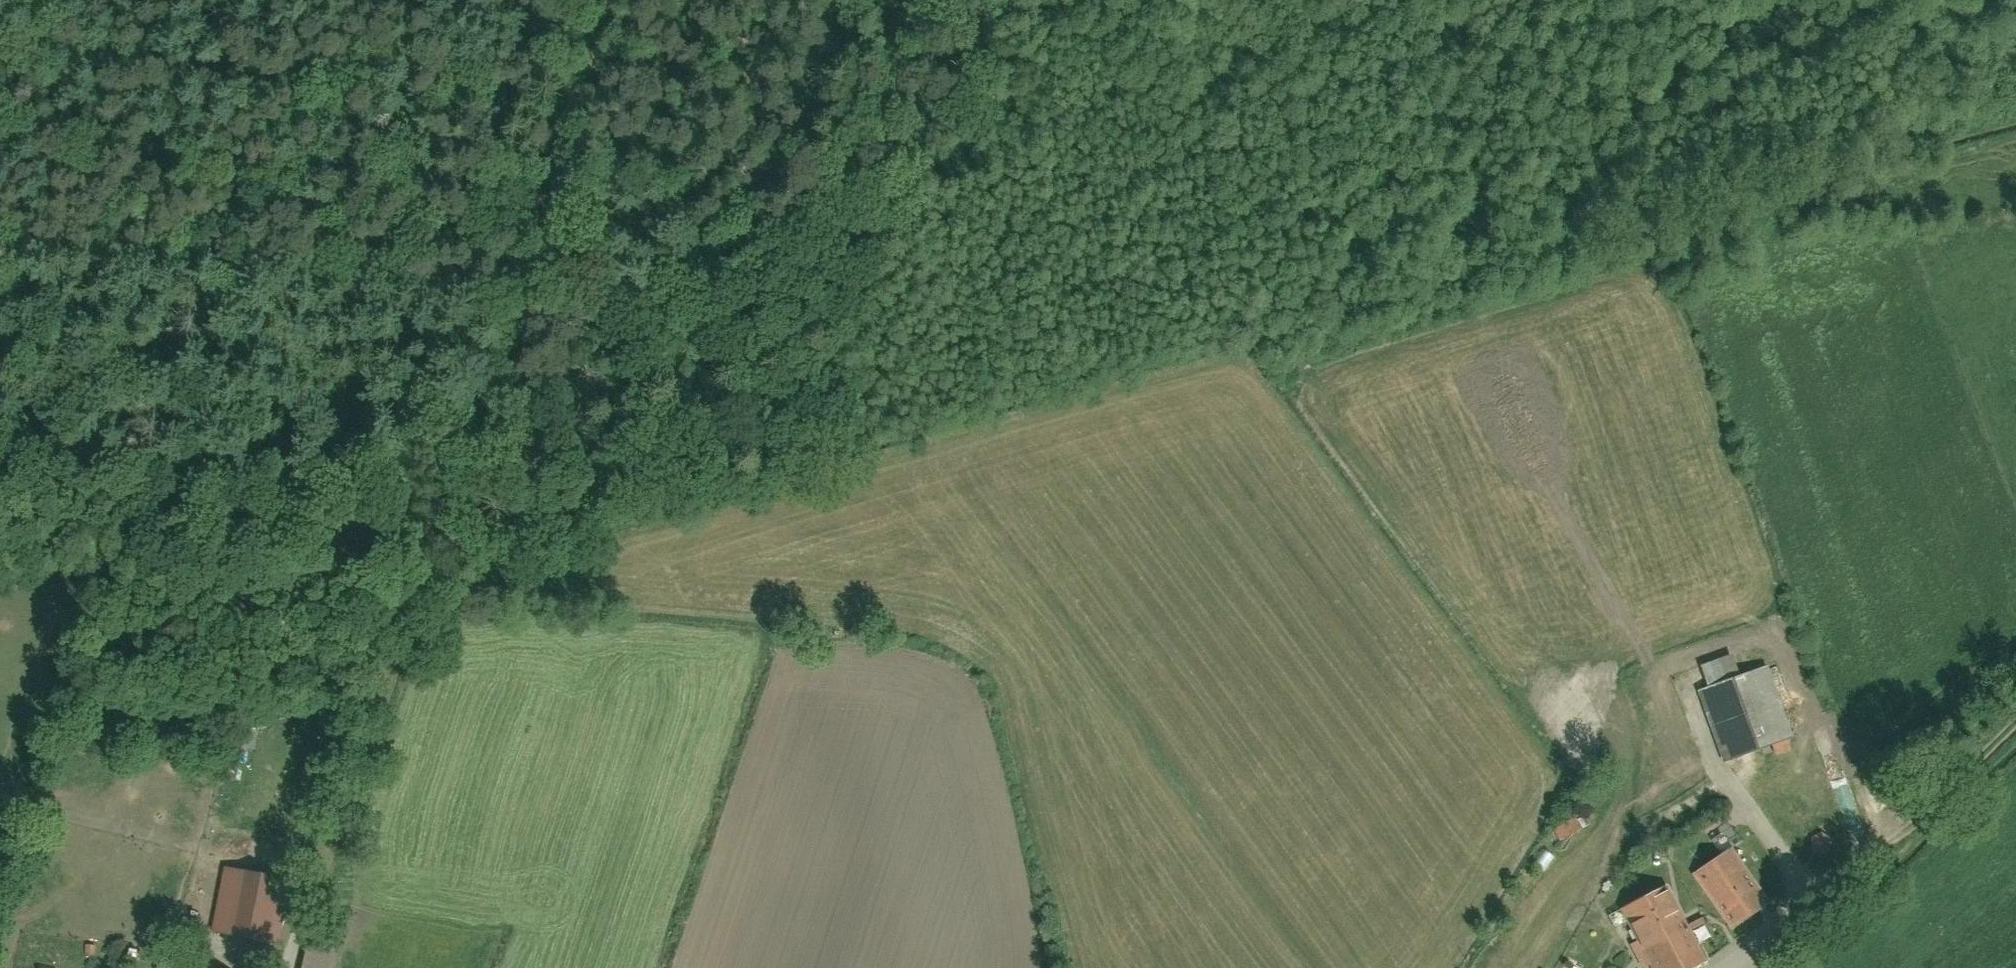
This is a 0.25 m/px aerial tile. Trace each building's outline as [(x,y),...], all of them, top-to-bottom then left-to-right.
[(1708,693),(1735,762),(1791,739),(1764,671),(1708,693)] [(1681,861),(1739,939),(1781,907),(1734,844),(1716,857),(1705,842),(1681,861)] [(204,938),(259,950),(275,872),(219,861),(204,938)] [(1645,967),(1711,967),(1674,885),(1619,910),(1645,967)]
